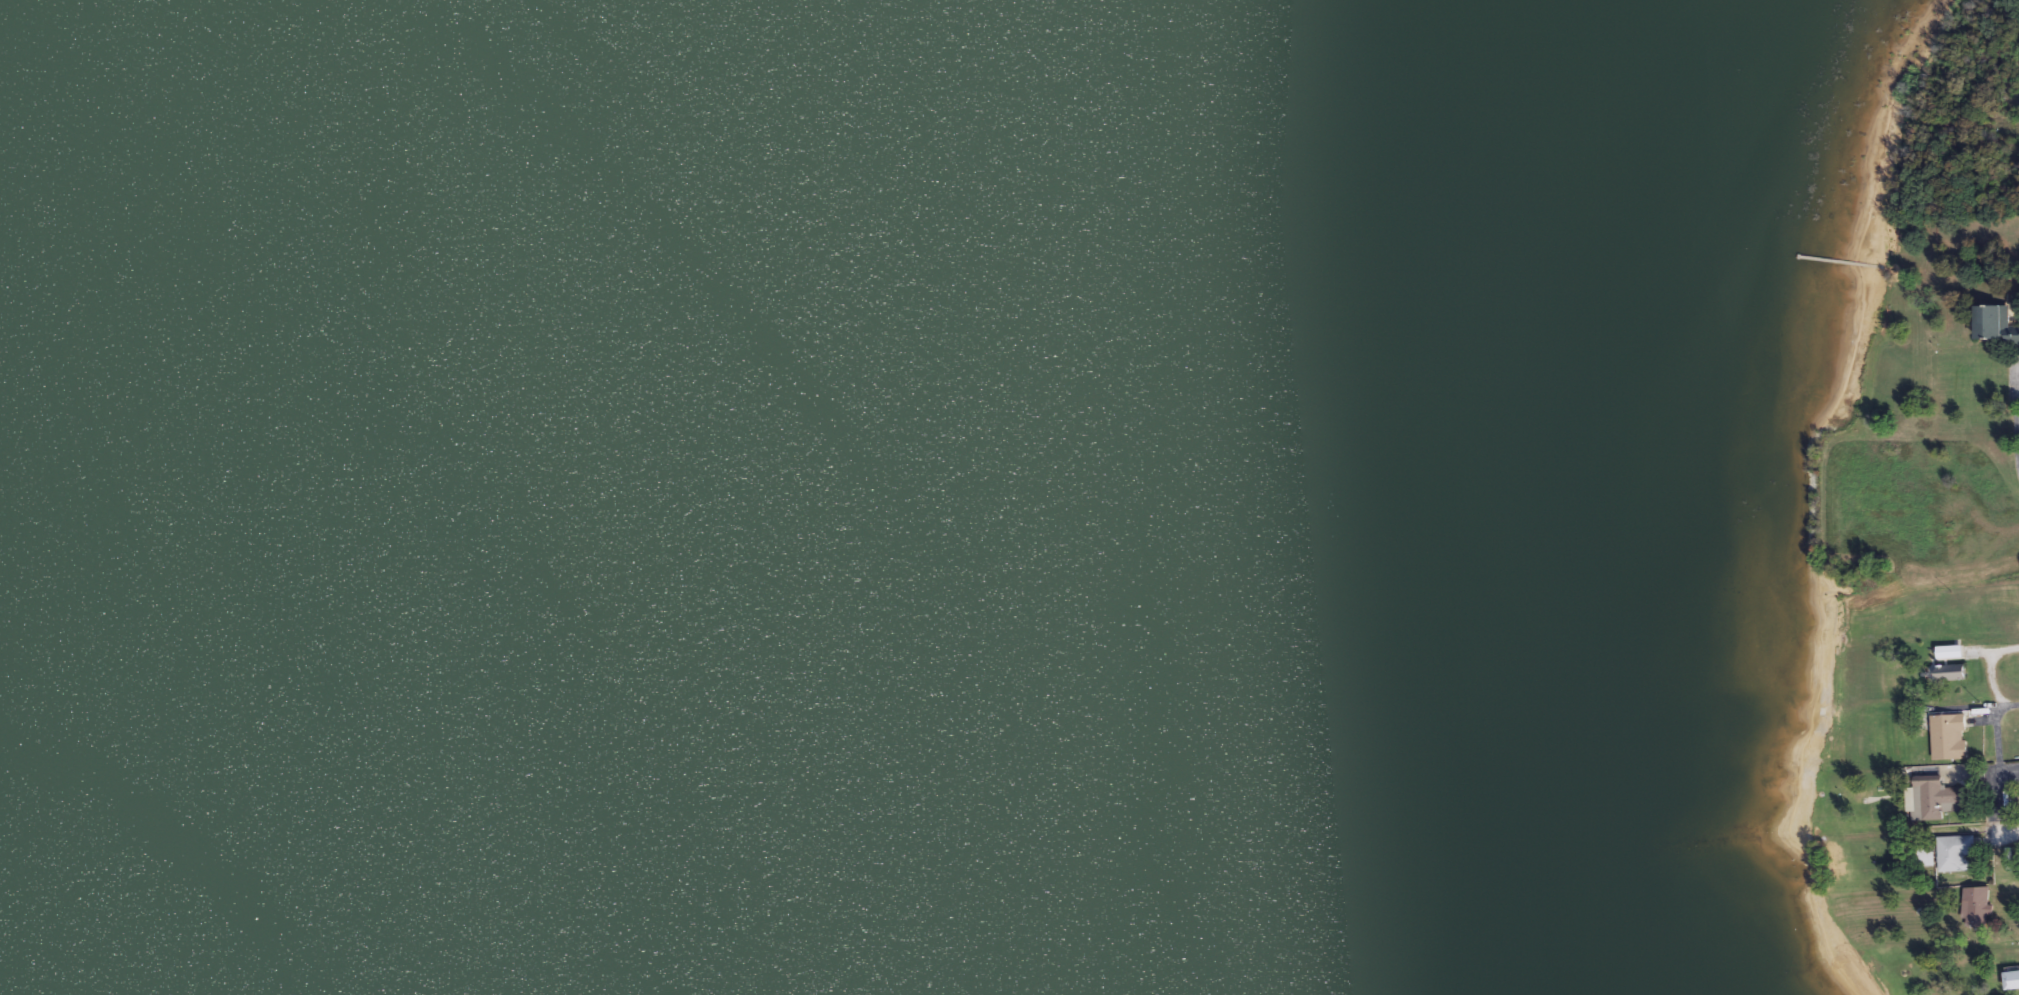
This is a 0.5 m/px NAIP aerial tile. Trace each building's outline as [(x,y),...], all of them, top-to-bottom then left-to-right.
[(2009,326),(2018,326),(2018,341),(1977,341),(1977,305),(2009,305),(2009,326)] [(1967,680),(1928,682),(1927,663),(1937,662),(1936,645),(1964,644),(1965,661),(1966,661),(1967,680)] [(1966,758),(1931,759),(1930,714),(1965,713),(1966,758)] [(1942,820),(1913,820),(1913,776),(1942,775),(1942,787),(1963,787),(1963,811),(1942,811),(1942,820)] [(1938,871),(1937,836),(1973,836),(1973,857),(1971,857),(1971,871),(1938,871)] [(1933,866),(1916,866),(1916,849),(1933,849),(1933,866)] [(1988,887),(1988,928),(1962,928),(1962,887),(1988,887)] [(2004,971),(2018,970),(2018,989),(2006,990),(2004,971)]
